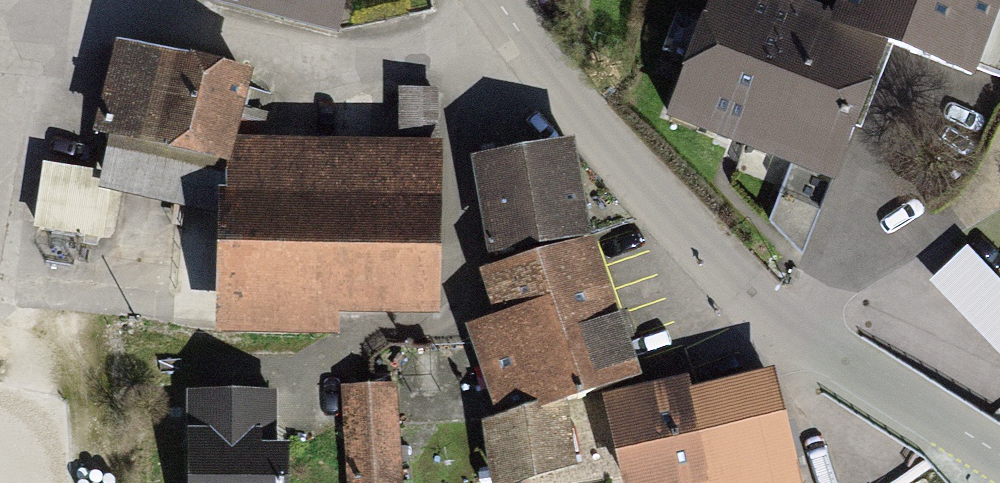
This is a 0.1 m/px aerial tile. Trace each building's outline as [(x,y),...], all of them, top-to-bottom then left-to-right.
[(337,26),(343,0),(226,0),(337,26)] [(765,0),(721,0),(680,125),(823,172),(869,34),(765,0)] [(833,13),(968,61),(990,0),(838,0),(833,13)] [(88,173),(209,207),(245,80),(124,45),(88,173)] [(400,157),(230,156),(228,325),(436,327),(438,101),(400,101),(400,157)] [(509,255),(600,244),(585,119),(494,130),(509,255)] [(636,325),(617,260),(504,293),(527,368),(494,377),(519,462),(602,438),(574,343),(636,325)] [(197,395),(188,482),(322,482),(328,424),(278,419),(267,381),(211,372),(197,395)] [(620,409),(637,482),(797,482),(771,374),(620,409)] [(363,403),(364,482),(426,482),(424,401),(363,403)]
